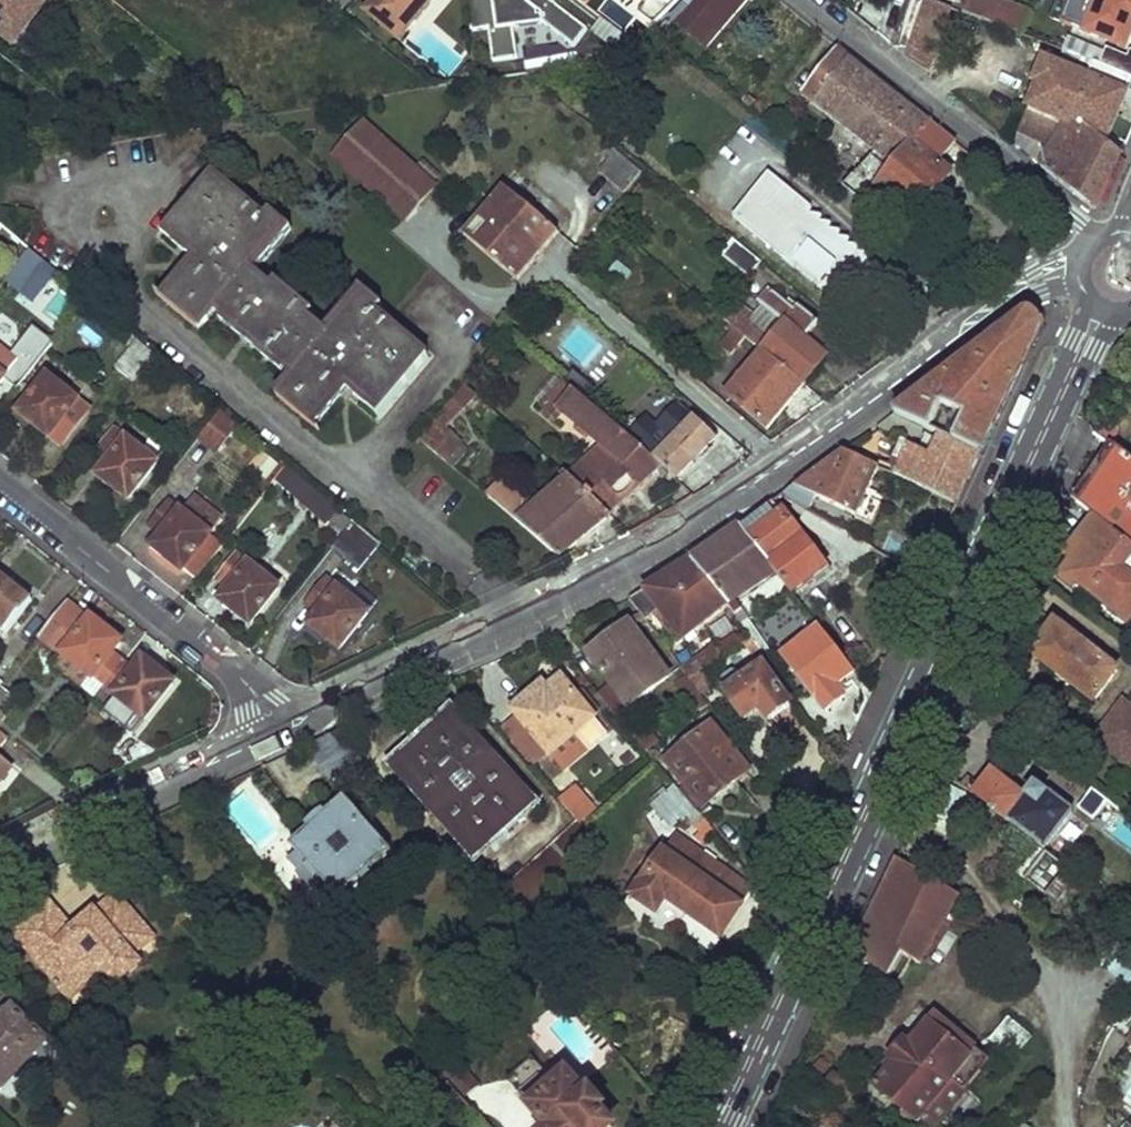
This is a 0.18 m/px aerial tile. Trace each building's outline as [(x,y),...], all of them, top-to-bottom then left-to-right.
[(11,44),(46,0),(0,0),(0,35),(11,44)] [(344,10),(352,0),(330,0),(344,10)] [(374,10),(404,34),(421,14),(425,16),(437,1),(436,0),(382,0),(374,10)] [(477,33),(491,30),(495,62),(520,59),(516,28),(545,24),(576,48),(590,31),(551,0),(472,0),(477,33)] [(599,20),(622,35),(638,12),(621,0),(613,0),(599,20)] [(707,45),(734,13),(745,0),(690,0),(675,18),(707,45)] [(748,25),(763,6),(757,0),(745,0),(734,13),(738,16),(748,25)] [(928,74),(954,9),(931,0),(929,0),(906,57),(928,74)] [(1003,1),(999,0),(966,0),(961,11),(994,24),(1003,1)] [(1127,49),(1130,36),(1130,0),(1099,0),(1085,33),(1127,49)] [(994,24),(1022,35),(1030,10),(1003,1),(994,24)] [(404,34),(408,37),(425,16),(421,14),(404,34)] [(1084,58),(1102,65),(1107,55),(1070,40),(1065,51),(1068,52),(1084,58)] [(803,93),(873,150),(910,103),(839,47),(803,93)] [(1107,55),(1102,65),(1130,76),(1130,54),(1129,57),(1109,50),(1107,55)] [(1061,69),(1091,83),(1094,74),(1080,67),(1084,58),(1068,52),(1061,69)] [(1095,209),(1101,206),(1113,179),(1127,149),(1110,134),(1130,86),(1130,76),(1102,65),(1084,58),(1080,67),(1094,74),(1091,83),(1061,69),(1049,64),(1030,111),(1066,128),(1052,150),(1042,166),(1095,209)] [(820,167),(863,203),(877,185),(915,139),(918,135),(930,120),(910,103),(873,150),(854,174),(830,155),(820,167)] [(1066,128),(1030,111),(1018,134),(1052,150),(1066,128)] [(918,135),(943,156),(956,140),(930,120),(918,135)] [(336,155),(404,219),(436,186),(366,122),(336,155)] [(877,185),(916,218),(954,172),(915,139),(877,185)] [(600,171),(627,193),(644,172),(615,151),(600,171)] [(731,213),(851,312),(884,273),(866,257),(866,252),(860,253),(857,245),(851,245),(848,236),(841,237),(838,228),(832,229),(829,221),(822,223),(821,214),(811,213),(811,205),(767,169),(731,213)] [(350,390),(379,414),(430,354),(379,312),(385,305),(361,286),(325,330),(309,315),(312,310),(278,279),(273,285),(257,271),(293,228),(270,210),(264,217),(212,173),(161,232),(192,256),(161,296),(199,328),(217,308),(295,373),(277,394),(317,428),(350,390)] [(482,248),(521,280),(562,232),(507,189),(486,215),(467,239),(479,250),(482,248)] [(721,252),(747,273),(760,259),(733,237),(721,252)] [(8,276),(35,299),(58,272),(30,248),(8,276)] [(605,271),(625,286),(634,273),(614,259),(605,271)] [(786,323),(804,338),(819,321),(801,306),(797,310),(772,289),(761,303),(786,323)] [(701,312),(722,329),(730,320),(709,302),(701,312)] [(766,350),(803,382),(825,355),(804,338),(786,323),(772,340),(741,315),(733,323),(738,327),(746,334),(766,350)] [(941,435),(984,453),(998,423),(1028,359),(1043,328),(1044,325),(1031,316),(899,416),(928,428),(941,435)] [(724,343),(732,350),(746,334),(738,327),(724,343)] [(115,365),(132,380),(153,352),(137,338),(115,365)] [(15,362),(0,349),(0,382),(15,362)] [(730,395),(767,427),(803,382),(766,350),(730,395)] [(19,412),(48,435),(56,425),(68,435),(89,408),(48,376),(19,412)] [(576,482),(609,511),(662,466),(625,435),(559,379),(539,401),(558,418),(563,412),(605,449),(573,479),(576,482)] [(662,466),(674,476),(716,435),(679,400),(662,417),(678,433),(670,441),(645,416),(625,435),(662,466)] [(216,452),(239,424),(220,409),(197,436),(216,452)] [(417,436),(452,466),(462,455),(438,432),(449,419),(440,410),(417,436)] [(880,429),(919,445),(928,428),(899,416),(880,429)] [(98,475),(128,497),(156,461),(115,430),(96,454),(108,463),(98,475)] [(972,479),(984,453),(941,435),(932,455),(911,447),(896,476),(959,506),(972,479)] [(798,488),(856,516),(879,468),(847,453),(798,488)] [(1116,453),(1106,466),(1101,462),(1087,480),(1092,484),(1075,506),(1093,520),(1116,539),(1130,550),(1130,465),(1116,453)] [(683,483),(693,493),(713,474),(701,463),(683,483)] [(275,480),(326,524),(339,509),(287,465),(275,480)] [(532,528),(556,555),(609,511),(576,482),(535,516),(501,481),(487,496),(528,531),(532,528)] [(152,545),(183,567),(210,534),(169,503),(150,525),(161,534),(152,545)] [(782,573),(797,593),(830,566),(788,514),(775,505),(745,527),(782,573)] [(805,523),(840,548),(847,533),(811,511),(805,523)] [(1056,582),(1072,594),(1076,589),(1127,629),(1130,623),(1130,579),(1122,572),(1130,561),(1130,550),(1116,539),(1093,520),(1074,545),(1081,550),(1056,582)] [(331,546),(345,557),(367,533),(352,521),(331,546)] [(782,573),(745,527),(692,563),(724,604),(742,627),(755,619),(743,602),(782,573)] [(222,598),(251,622),(277,587),(236,554),(219,578),(229,588),(222,598)] [(655,617),(675,641),(724,604),(692,563),(632,600),(649,621),(655,617)] [(6,634),(33,602),(0,575),(0,629),(6,634)] [(311,625),(338,647),(367,611),(328,580),(308,605),(318,615),(311,625)] [(932,594),(924,591),(916,610),(924,614),(932,594)] [(45,638),(103,685),(124,661),(114,652),(121,641),(73,604),(45,638)] [(778,651),(755,619),(742,627),(766,658),(778,651)] [(590,655),(630,708),(670,675),(630,624),(590,655)] [(1054,625),(1031,655),(1093,701),(1097,696),(1116,671),(1054,625)] [(788,657),(829,712),(848,698),(839,687),(858,673),(824,628),(788,657)] [(116,695),(146,719),(174,682),(143,659),(134,669),(124,661),(103,685),(94,699),(105,707),(116,695)] [(729,695),(747,721),(763,711),(770,721),(792,705),(766,669),(729,695)] [(544,689),(515,710),(550,752),(552,752),(564,768),(606,735),(563,679),(547,692),(544,689)] [(11,693),(0,684),(0,706),(11,693)] [(1121,702),(1092,740),(1130,769),(1130,709),(1121,702)] [(393,767),(477,857),(539,802),(455,713),(393,767)] [(671,764),(705,807),(750,771),(716,727),(671,764)] [(341,733),(339,731),(312,744),(335,780),(367,763),(341,733)] [(10,765),(0,757),(0,779),(10,765)] [(970,781),(964,791),(970,795),(1047,854),(1074,817),(1073,810),(1053,795),(1051,795),(1049,795),(1046,795),(1043,794),(1036,789),(1029,799),(992,772),(981,789),(970,781)] [(939,773),(916,821),(927,826),(935,809),(953,818),(970,795),(964,791),(939,773)] [(701,815),(677,787),(655,806),(674,829),(680,824),(677,822),(684,816),(692,824),(701,815)] [(580,824),(583,827),(597,813),(576,788),(561,802),(580,824)] [(1105,828),(1119,810),(1115,807),(1092,791),(1079,810),(1105,828)] [(349,797),(294,845),(300,852),(334,890),(341,898),(395,851),(349,797)] [(490,906),(509,929),(600,847),(583,827),(580,824),(490,906)] [(634,899),(657,915),(671,897),(725,937),(755,892),(678,839),(634,899)] [(300,852),(289,861),(323,900),(334,890),(300,852)] [(1047,854),(1036,870),(1059,887),(1070,870),(1050,856),(1047,854)] [(896,863),(873,911),(914,933),(940,887),(896,863)] [(48,901),(13,932),(71,997),(102,970),(116,985),(140,962),(134,955),(155,937),(116,894),(96,912),(92,909),(71,927),(48,901)] [(863,899),(858,896),(849,916),(854,918),(863,899)] [(873,911),(849,959),(886,980),(914,933),(873,911)] [(48,1041),(19,1013),(1,1030),(0,1028),(0,1091),(48,1041)] [(963,1095),(989,1066),(934,1019),(910,1048),(904,1044),(889,1063),(893,1067),(875,1090),(915,1123),(919,1119),(950,1084),(963,1095)] [(1009,1064),(1020,1052),(998,1033),(987,1045),(1009,1064)] [(450,1088),(463,1102),(478,1088),(458,1064),(441,1077),(450,1088)] [(601,1113),(603,1110),(594,1098),(589,1101),(571,1079),(535,1110),(549,1126),(612,1126),(601,1113)] [(963,1095),(950,1084),(919,1119),(929,1126),(936,1126),(963,1095)] [(1129,1118),(1120,1126),(1130,1126),(1130,1120),(1129,1118)]
